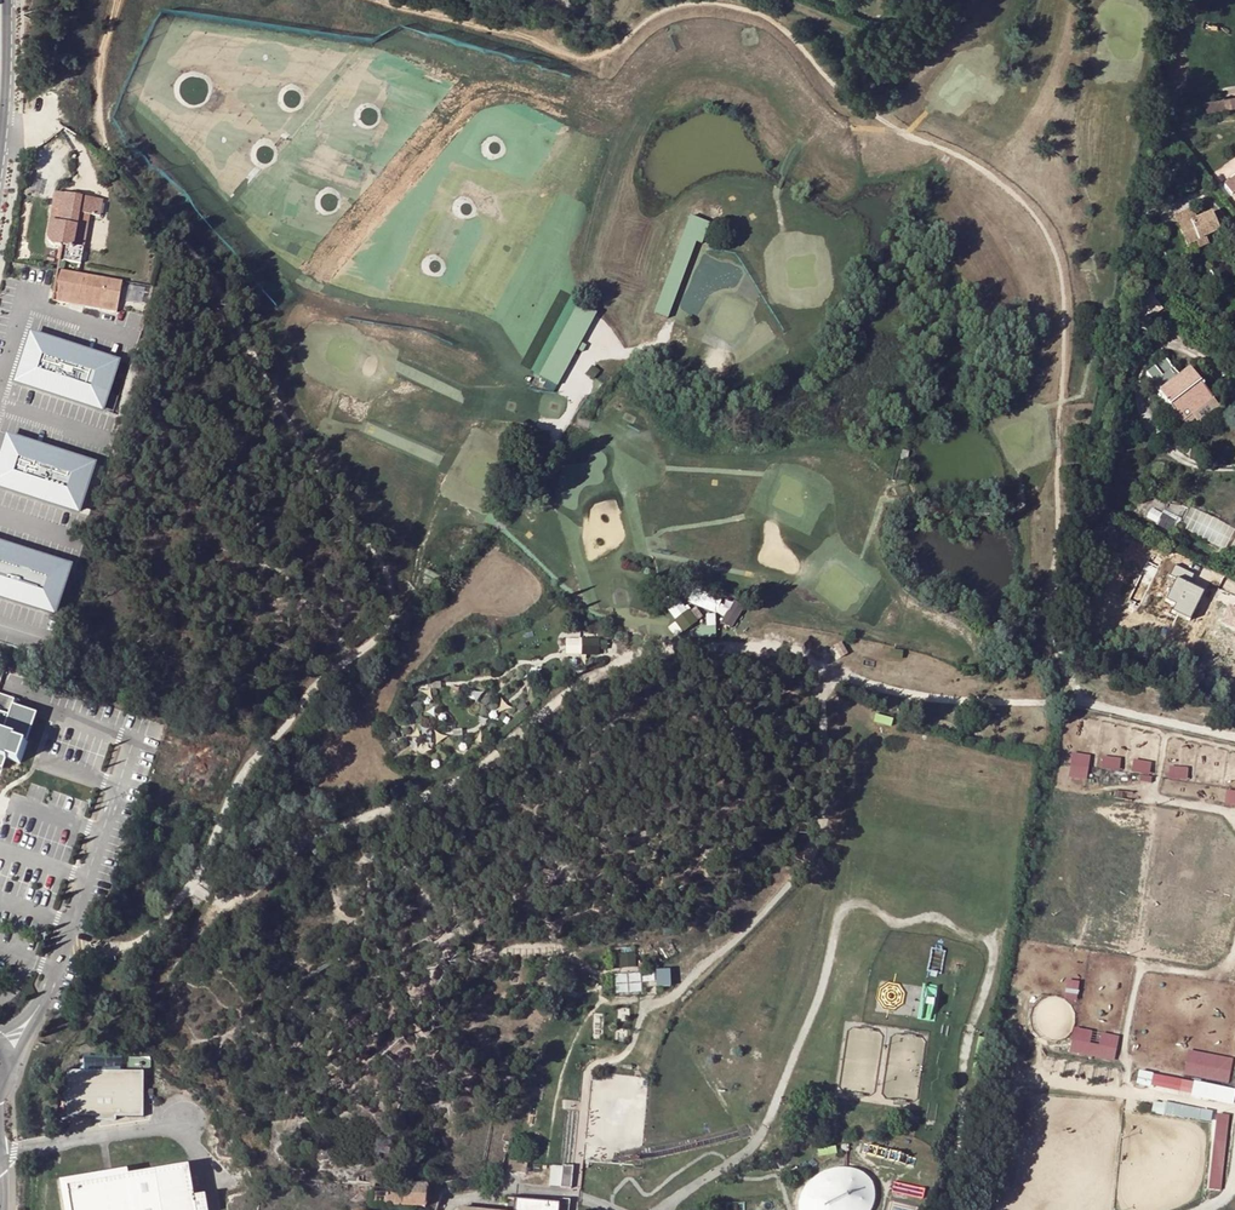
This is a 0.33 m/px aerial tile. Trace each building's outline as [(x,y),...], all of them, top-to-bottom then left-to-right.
[(1206,101),(1208,112),(1234,107),(1234,96),(1206,101)] [(1224,188),(1231,198),(1234,195),(1234,179),(1224,188)] [(104,203),(56,193),(47,237),(52,245),(64,247),(61,260),(82,264),(92,217),(101,218),(104,203)] [(1194,220),(1190,210),(1172,218),(1175,226),(1188,220),(1189,222),(1194,220)] [(1188,220),(1175,226),(1184,247),(1194,243),(1204,239),(1218,232),(1210,213),(1194,220),(1189,222),(1188,220)] [(693,215),(657,312),(673,317),(708,220),(693,215)] [(1194,243),(1198,250),(1207,246),(1204,239),(1194,243)] [(125,282),(60,269),(55,295),(71,297),(70,305),(118,314),(125,282)] [(71,297),(55,295),(53,301),(70,305),(71,297)] [(580,304),(542,375),(561,385),(599,314),(580,304)] [(117,362),(31,335),(16,382),(102,410),(117,362)] [(1153,385),(1181,422),(1182,421),(1190,415),(1212,398),(1189,369),(1180,376),(1166,358),(1146,374),(1154,383),(1153,385)] [(1219,407),(1212,398),(1190,415),(1194,420),(1197,424),(1219,407)] [(1190,415),(1182,421),(1186,426),(1194,420),(1190,415)] [(8,437),(0,459),(0,487),(78,513),(93,464),(8,437)] [(1156,525),(1175,535),(1178,528),(1190,505),(1190,504),(1184,501),(1181,507),(1166,505),(1156,525)] [(1190,505),(1178,528),(1224,551),(1234,528),(1234,527),(1190,505)] [(54,614),(69,567),(0,544),(0,597),(54,614)] [(1176,566),(1174,575),(1193,581),(1196,571),(1176,566)] [(1177,611),(1195,619),(1208,589),(1177,576),(1167,599),(1180,605),(1177,611)] [(674,593),(662,602),(685,632),(697,623),(674,593)] [(736,600),(721,622),(731,629),(746,606),(736,600)] [(1231,604),(1223,623),(1234,628),(1234,605),(1231,604)] [(580,638),(566,638),(566,652),(580,653),(580,638)] [(599,639),(580,638),(580,653),(599,654),(599,649),(606,649),(606,641),(599,641),(599,639)] [(841,642),(834,646),(841,658),(847,655),(841,642)] [(3,770),(6,759),(21,764),(28,742),(27,742),(36,714),(11,705),(13,698),(0,693),(0,770),(3,770)] [(1089,778),(1092,753),(1074,751),(1071,776),(1089,778)] [(1105,756),(1104,767),(1121,767),(1121,756),(1105,756)] [(1151,773),(1153,761),(1135,759),(1134,771),(1151,773)] [(635,952),(619,954),(620,968),(636,966),(635,952)] [(1119,1037),(1074,1028),(1069,1052),(1115,1061),(1119,1037)] [(1176,1048),(1132,1039),(1127,1064),(1171,1072),(1176,1048)] [(762,1047),(757,1046),(752,1047),(749,1050),(748,1055),(747,1059),(751,1064),(755,1065),(760,1066),(761,1066),(766,1062),(766,1061),(767,1058),(768,1053),(765,1049),(762,1047)] [(1233,1059),(1189,1050),(1184,1075),(1228,1083),(1233,1059)] [(86,1068),(123,1068),(123,1055),(87,1055),(86,1068)] [(67,1071),(67,1117),(96,1117),(96,1121),(116,1121),(116,1117),(143,1117),(143,1071),(67,1071)] [(1231,1089),(1139,1072),(1137,1081),(1230,1098),(1231,1089)] [(1212,1113),(1153,1101),(1152,1110),(1211,1121),(1212,1113)] [(1221,1191),(1225,1145),(1228,1116),(1227,1116),(1219,1114),(1216,1144),(1211,1189),(1214,1190),(1221,1191)] [(837,1144),(827,1145),(828,1153),(838,1153),(837,1144)] [(527,1164),(509,1160),(507,1170),(526,1173),(527,1164)] [(204,1195),(193,1197),(188,1164),(64,1185),(68,1209),(206,1209),(204,1195)] [(573,1165),(562,1164),(560,1187),(571,1188),(573,1165)] [(829,1168),(820,1172),(811,1178),(805,1186),(800,1195),(798,1202),(798,1209),(870,1209),(871,1208),(874,1201),(874,1194),(874,1186),(870,1180),(867,1175),(861,1170),(856,1168),(849,1166),(840,1166),(829,1168)] [(426,1209),(428,1186),(374,1182),(373,1205),(426,1209)] [(570,1205),(515,1199),(514,1209),(569,1209),(570,1205)]
